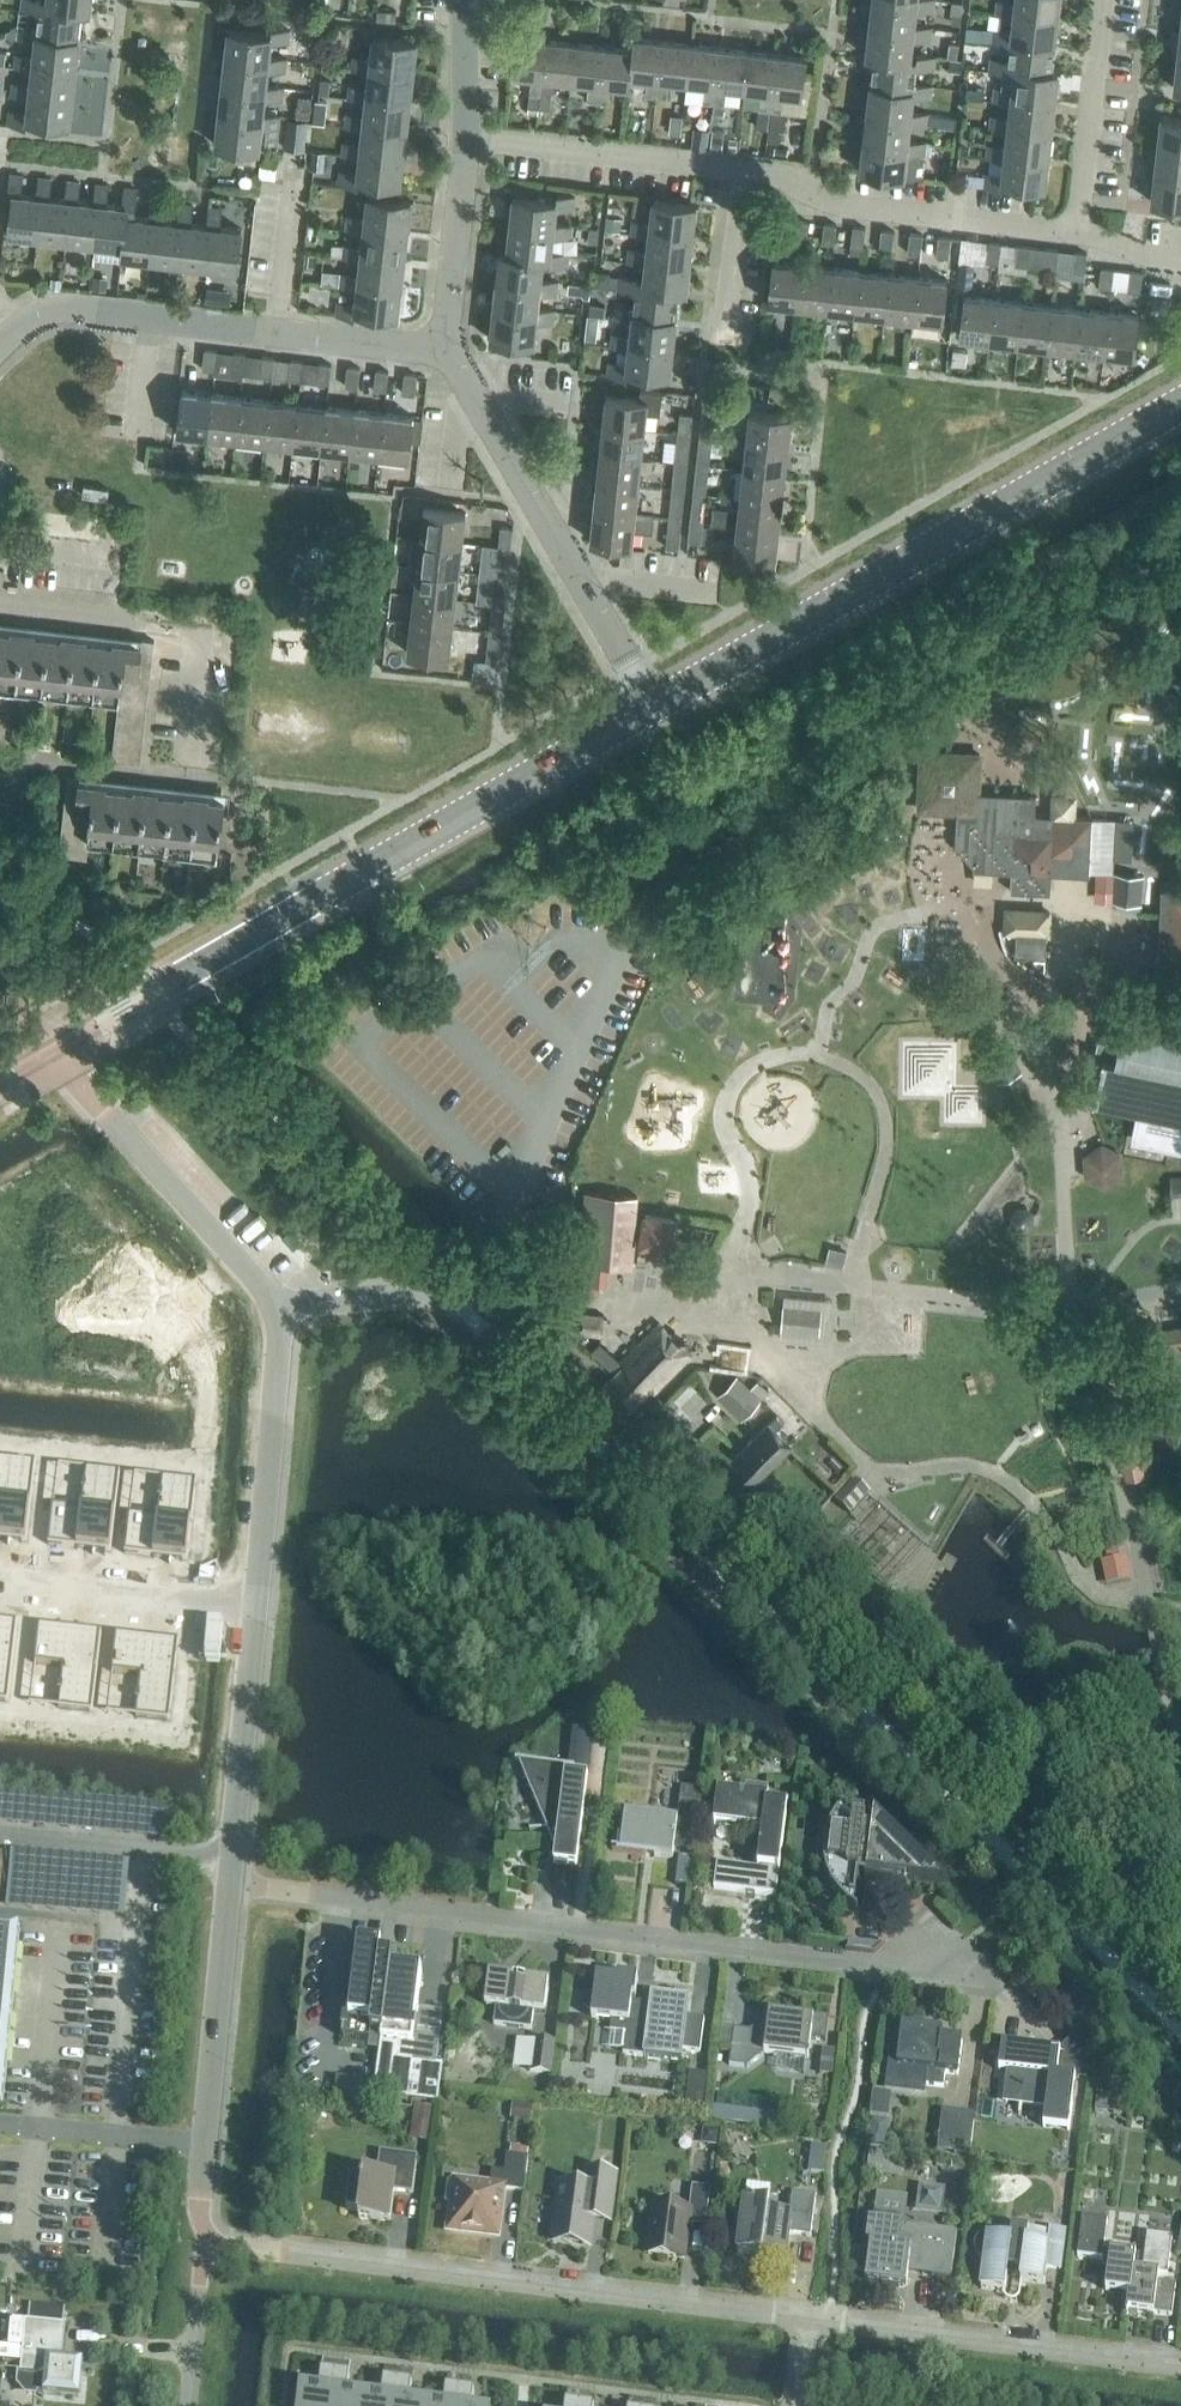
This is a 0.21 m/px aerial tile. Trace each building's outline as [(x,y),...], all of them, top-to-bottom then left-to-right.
[(92,0),(24,0),(23,9),(40,11),(40,5),(83,10),(90,11),(92,0)] [(916,3),(892,0),(874,0),(870,27),(913,31),(914,25),(916,9),(933,11),(934,0),(917,0),(916,3)] [(1059,0),(1016,0),(1016,3),(998,1),(997,13),(1014,15),(1015,9),(1058,14),(1059,0)] [(950,2),(948,15),(961,17),(962,4),(950,2)] [(80,38),(83,10),(40,5),(40,11),(38,28),(21,26),(20,29),(19,38),(36,40),(37,33),(80,38)] [(1054,42),(1058,14),(1015,9),(1014,15),(1012,31),(995,29),(995,32),(994,42),(1011,44),(1012,37),(1054,42)] [(396,21),(396,19),(397,12),(380,11),(380,17),(380,21),(396,21)] [(931,27),(914,25),(913,31),(870,27),(867,56),(874,57),(874,56),(898,59),(910,59),(912,37),(930,39),(931,27)] [(994,42),(995,32),(984,30),(984,28),(968,26),(966,39),(994,42)] [(12,28),(11,37),(19,38),(20,29),(12,28)] [(288,42),(290,30),(272,28),(272,34),(229,29),(226,58),(269,63),(269,57),(271,40),(288,42)] [(70,124),(77,67),(80,38),(37,33),(36,40),(34,56),(17,54),(16,66),(33,68),(31,85),(14,83),(13,95),(30,97),(28,113),(11,111),(9,124),(27,126),(28,120),(70,124)] [(354,57),(353,69),(370,71),(371,64),(414,69),(417,40),(374,35),(372,59),(354,57)] [(539,107),(547,39),(518,36),(514,73),(532,75),(529,105),(539,107)] [(657,96),(663,41),(634,37),(632,49),(633,49),(630,74),(631,74),(648,76),(646,95),(657,96)] [(1051,70),(1054,42),(1012,37),(1011,44),(1009,60),(992,58),(991,70),(1008,72),(1009,67),(1015,67),(1015,66),(1051,70)] [(572,80),(576,42),(547,39),(539,107),(550,108),(554,78),(572,80)] [(687,81),(692,44),(663,41),(657,96),(668,97),(670,79),(687,81)] [(598,101),(604,46),(576,42),(572,80),(589,82),(587,100),(597,101),(598,101)] [(951,58),(957,59),(958,59),(959,54),(960,44),(957,43),(950,42),(948,58),(951,58)] [(714,102),(720,47),(692,44),(687,81),(705,83),(703,101),(714,102)] [(633,49),(632,49),(604,46),(598,101),(609,102),(611,84),(630,86),(631,74),(630,74),(633,49)] [(742,87),(744,88),(749,51),(720,47),(714,102),(725,104),(739,105),(742,87)] [(771,109),(777,54),(749,51),(744,88),(762,90),(760,108),(771,109)] [(802,94),(807,57),(777,54),(771,109),(782,110),(784,92),(802,94)] [(916,60),(910,59),(898,59),(874,56),(874,57),(871,84),(914,89),(914,83),(916,67),(933,69),(935,56),(917,54),(916,60)] [(287,59),(269,57),(269,63),(226,58),(223,87),(266,92),(266,85),(268,69),(285,71),(287,59)] [(963,67),(964,60),(958,59),(957,59),(951,58),(950,69),(962,70),(963,67)] [(351,86),(350,98),(367,100),(368,93),(411,97),(414,69),(371,64),(370,71),(368,88),(351,86)] [(1058,71),(1051,70),(1015,66),(1015,67),(1013,89),(996,87),(994,100),(1011,102),(1012,95),(1055,100),(1058,71)] [(321,79),(319,93),(329,94),(330,80),(321,79)] [(932,85),(914,83),(914,89),(871,84),(868,113),(910,118),(911,111),(913,95),(930,97),(932,85)] [(283,87),(266,85),(266,92),(223,87),(220,116),(262,120),(263,114),(265,98),(282,99),(283,87)] [(969,85),(967,96),(986,98),(987,87),(969,85)] [(348,115),(346,127),(364,129),(364,121),(407,126),(411,97),(368,93),(367,100),(365,116),(348,114),(348,115)] [(1051,129),(1055,100),(1012,95),(1011,102),(1009,118),(992,116),(991,128),(1008,130),(1009,124),(1051,129)] [(311,108),(311,106),(312,99),(312,98),(305,98),(303,119),(309,120),(310,120),(311,108)] [(316,99),(313,121),(325,123),(327,101),(318,100),(316,99)] [(596,116),(597,101),(587,100),(585,115),(596,116)] [(760,108),(758,127),(769,129),(771,109),(760,108)] [(769,129),(779,130),(782,110),(771,109),(769,129)] [(928,113),(911,111),(910,118),(868,113),(864,141),(907,146),(908,140),(910,124),(927,126),(928,113)] [(280,116),(263,114),(262,120),(220,116),(217,145),(259,149),(262,126),(279,128),(280,116)] [(332,114),(330,125),(346,127),(348,115),(332,114)] [(1162,115),(1159,144),(1180,146),(1180,117),(1162,115)] [(306,149),(309,120),(303,119),(288,118),(285,147),(306,149)] [(404,155),(407,126),(364,121),(364,129),(362,145),(345,143),(343,155),(360,157),(361,150),(404,155)] [(1048,157),(1051,129),(1009,124),(1008,130),(1006,146),(989,144),(988,157),(1005,159),(1005,152),(1048,157)] [(695,128),(694,147),(708,148),(709,129),(695,128)] [(778,143),(779,130),(769,129),(767,142),(778,143)] [(713,130),(711,149),(711,152),(723,153),(723,150),(725,132),(713,130)] [(919,153),(924,154),(925,142),(908,140),(907,146),(864,141),(861,170),(904,175),(921,177),(923,160),(918,160),(919,153)] [(932,143),(925,142),(924,154),(931,155),(932,143)] [(1159,144),(1155,172),(1180,175),(1180,146),(1159,144)] [(313,150),(311,168),(324,169),(326,152),(313,150)] [(401,184),(404,155),(361,150),(360,157),(359,173),(342,171),(340,184),(358,186),(358,180),(401,184)] [(1045,186),(1048,157),(1005,152),(1005,159),(1003,175),(986,173),(984,185),(1002,187),(1002,181),(1045,186)] [(275,177),(277,166),(260,164),(259,176),(275,177)] [(1155,172),(1152,201),(1177,204),(1176,219),(1180,219),(1180,175),(1155,172)] [(43,195),(37,195),(21,193),(23,176),(11,174),(9,192),(14,193),(9,232),(38,236),(43,195)] [(71,199),(66,198),(50,196),(52,179),(39,178),(37,195),(43,195),(38,236),(67,239),(71,199)] [(100,202),(94,202),(78,200),(80,183),(68,181),(66,198),(71,199),(67,239),(95,243),(100,202)] [(128,206),(123,205),(107,203),(109,186),(96,185),(94,202),(100,202),(95,243),(123,246),(124,246),(128,206)] [(156,218),(150,218),(134,216),(137,189),(125,188),(123,205),(128,206),(124,246),(123,246),(122,255),(151,259),(156,218)] [(514,195),(511,224),(554,229),(555,223),(557,206),(573,208),(575,196),(557,194),(557,200),(514,195)] [(408,229),(411,200),(369,195),(366,219),(349,217),(348,229),(365,231),(365,224),(408,229)] [(693,233),(696,204),(654,199),(651,222),(634,220),(632,233),(650,235),(650,228),(693,233)] [(185,222),(179,221),(163,219),(165,202),(153,201),(150,218),(156,218),(151,259),(180,262),(185,222)] [(213,225),(208,225),(191,223),(193,206),(181,204),(179,221),(185,222),(180,262),(208,266),(213,225)] [(237,269),(242,229),(220,226),(222,209),(210,208),(208,225),(213,225),(208,266),(237,269)] [(622,217),(608,216),(607,230),(621,232),(622,217)] [(807,240),(809,220),(796,219),(794,239),(807,240)] [(835,243),(838,223),(825,222),(823,242),(835,243)] [(572,224),(555,223),(554,229),(511,224),(508,252),(508,253),(551,258),(551,251),(553,235),(570,237),(572,224)] [(405,257),(408,229),(365,224),(365,231),(363,247),(346,245),(344,258),(361,260),(362,252),(405,257)] [(864,246),(866,226),(854,225),(851,245),(864,246)] [(597,243),(599,227),(591,226),(589,242),(597,243)] [(690,262),(693,233),(650,228),(650,235),(648,251),(631,249),(629,261),(646,263),(647,256),(690,262)] [(892,249),(895,229),(882,228),(880,248),(892,249)] [(921,252),(923,233),(911,231),(908,251),(921,252)] [(949,255),(951,240),(952,236),(939,234),(937,254),(949,255)] [(961,241),(951,240),(949,255),(946,278),(957,279),(959,263),(961,241)] [(999,261),(1002,241),(989,240),(987,260),(999,261)] [(1028,265),(1030,245),(1018,243),(1015,263),(1028,265)] [(1057,268),(1059,248),(1046,247),(1044,267),(1057,268)] [(1085,272),(1087,252),(1075,250),(1072,270),(1085,272)] [(568,253),(551,251),(551,258),(508,253),(508,252),(501,251),(498,281),(540,285),(541,279),(543,263),(567,265),(568,253)] [(402,286),(405,257),(362,252),(361,260),(360,276),(342,274),(341,286),(358,288),(359,281),(402,286)] [(687,291),(690,262),(647,256),(646,263),(645,279),(620,276),(619,289),(636,291),(637,284),(679,289),(679,290),(687,291)] [(798,305),(803,263),(774,259),(769,301),(798,305)] [(827,308),(832,266),(803,263),(798,305),(827,308)] [(970,289),(973,265),(959,263),(957,279),(956,287),(970,289)] [(856,311),(860,269),(832,266),(827,308),(856,311)] [(1112,288),(1114,268),(1102,267),(1099,287),(1112,288)] [(884,314),(889,273),(860,269),(856,311),(884,314)] [(1141,292),(1143,272),(1130,270),(1128,290),(1141,292)] [(609,288),(611,273),(602,272),(595,271),(593,286),(609,288)] [(913,318),(918,276),(889,273),(884,314),(913,318)] [(943,321),(947,279),(918,276),(913,318),(943,321)] [(105,292),(107,279),(93,277),(92,290),(105,292)] [(52,279),(51,287),(61,288),(62,280),(52,279)] [(558,281),(541,279),(540,285),(498,281),(494,310),(537,314),(538,307),(540,291),(557,293),(558,281)] [(398,315),(402,286),(359,281),(358,288),(356,304),(339,302),(338,315),(355,317),(356,311),(398,315)] [(574,283),(573,292),(585,294),(586,285),(586,284),(574,283)] [(676,318),(679,290),(679,289),(637,284),(636,291),(634,307),(617,305),(616,318),(633,320),(634,314),(676,318)] [(990,339),(995,297),(965,294),(960,336),(990,339)] [(1019,342),(1023,300),(995,297),(990,339),(1019,342)] [(1047,346),(1052,304),(1023,300),(1019,342),(1047,346)] [(604,305),(592,304),(591,314),(603,316),(604,305)] [(1076,349),(1080,307),(1052,304),(1047,346),(1076,349)] [(555,309),(538,307),(537,314),(494,310),(491,339),(534,344),(536,321),(554,323),(555,309)] [(1104,352),(1109,310),(1080,307),(1076,349),(1104,352)] [(1134,355),(1139,313),(1109,310),(1104,352),(1134,355)] [(673,347),(676,318),(634,314),(633,320),(631,336),(614,334),(613,337),(612,347),(630,349),(630,342),(673,347)] [(588,332),(587,341),(599,342),(600,333),(588,332)] [(670,376),(673,347),(630,342),(630,349),(628,365),(610,363),(609,375),(627,377),(627,371),(670,376)] [(216,370),(218,350),(205,349),(203,369),(216,370)] [(244,373),(246,354),(234,352),(232,371),(244,373)] [(273,376),(275,357),(262,356),(260,375),(273,376)] [(950,356),(949,366),(962,366),(963,356),(950,356)] [(302,380),(304,360),(291,359),(289,378),(302,380)] [(330,383),(332,364),(319,362),(317,381),(330,383)] [(358,386),(361,367),(348,366),(346,385),(358,386)] [(387,390),(389,371),(377,369),(374,388),(387,390)] [(416,393),(418,374),(405,373),(403,392),(416,393)] [(717,403),(720,381),(706,379),(703,402),(717,403)] [(208,434),(213,392),(183,389),(178,431),(208,434)] [(641,389),(640,398),(606,394),(603,424),(645,428),(647,412),(661,414),(663,391),(641,389)] [(236,437),(241,396),(213,392),(208,434),(236,437)] [(265,441),(270,399),(241,396),(236,437),(265,441)] [(293,444),(298,402),(270,399),(265,441),(293,444)] [(322,447),(327,405),(298,402),(293,444),(322,447)] [(350,450),(355,409),(327,405),(322,447),(350,450)] [(713,436),(716,407),(703,405),(700,435),(713,436)] [(379,454),(384,412),(355,409),(350,450),(379,454)] [(750,410),(747,440),(789,444),(792,414),(750,410)] [(413,419),(414,415),(384,412),(379,454),(409,457),(413,419)] [(691,433),(693,413),(680,412),(678,432),(691,433)] [(420,441),(423,420),(413,419),(411,440),(420,441)] [(642,457),(645,428),(603,424),(600,453),(642,457)] [(688,462),(691,433),(678,432),(675,460),(688,462)] [(710,465),(713,436),(700,435),(697,463),(710,465)] [(786,472),(789,444),(747,440),(744,468),(786,472)] [(639,486),(641,469),(652,470),(653,458),(642,457),(600,453),(597,481),(639,486)] [(685,490),(688,462),(675,460),(672,489),(685,490)] [(707,493),(710,465),(697,463),(694,492),(707,493)] [(782,501),(786,472),(744,468),(740,497),(782,501)] [(636,514),(639,486),(597,481),(594,510),(636,514)] [(682,519),(685,490),(672,489),(669,518),(682,519)] [(703,522),(707,493),(694,492),(691,520),(703,522)] [(779,530),(782,501),(740,497),(739,507),(714,504),(712,522),(737,524),(737,525),(779,530)] [(463,541),(466,512),(424,507),(421,537),(463,541)] [(655,516),(636,514),(594,510),(591,539),(633,544),(634,530),(654,532),(655,516)] [(679,548),(682,519),(669,518),(666,546),(679,548)] [(700,550),(703,522),(691,520),(688,549),(700,550)] [(512,547),(515,527),(502,525),(499,546),(512,547)] [(776,559),(779,530),(737,525),(734,555),(776,559)] [(460,570),(463,541),(421,537),(418,565),(460,570)] [(509,576),(512,547),(499,546),(496,574),(509,576)] [(456,599),(460,570),(418,565),(414,594),(456,599)] [(506,604),(509,576),(496,574),(493,603),(506,604)] [(453,627),(456,599),(414,594),(411,622),(453,627)] [(502,633),(506,604),(493,603),(491,615),(481,613),(479,629),(489,630),(489,631),(502,633)] [(450,657),(453,627),(411,622),(408,652),(450,657)] [(155,640),(141,638),(140,646),(0,630),(0,685),(119,699),(112,760),(141,763),(155,640)] [(499,662),(502,633),(489,631),(486,660),(499,662)] [(1090,876),(1093,817),(1036,814),(1037,795),(982,792),(984,750),(921,748),(918,811),(958,813),(956,850),(961,850),(974,865),(974,870),(1012,872),(1011,891),(1051,893),(1053,854),(1070,855),(1069,875),(1090,876)] [(218,854),(224,800),(81,783),(82,776),(68,774),(59,854),(87,857),(89,840),(218,854)] [(1172,860),(1176,841),(1166,839),(1162,858),(1172,860)] [(1096,889),(1113,889),(1113,872),(1096,872),(1096,889)] [(1142,911),(1145,875),(1115,873),(1113,901),(1117,901),(1116,909),(1142,911)] [(1173,895),(1170,953),(1180,954),(1180,896),(1173,895)] [(1048,955),(1050,911),(1007,909),(1005,929),(1017,930),(1016,954),(1048,955)] [(1126,1012),(1125,1011),(1115,1059),(1103,1056),(1093,1105),(1095,1105),(1141,1114),(1136,1138),(1180,1147),(1180,1024),(1126,1012)] [(988,1063),(997,1083),(1021,1073),(1013,1052),(988,1063)] [(1124,1175),(1123,1151),(1102,1141),(1084,1155),(1085,1177),(1105,1187),(1124,1175)] [(1170,1174),(1172,1202),(1180,1201),(1180,1174),(1170,1174)] [(635,1223),(638,1196),(588,1191),(585,1218),(635,1223)] [(1035,1221),(1035,1215),(1035,1211),(1032,1208),(1029,1206),(1026,1205),(1021,1205),(1017,1206),(1014,1208),(1012,1211),(1010,1217),(1011,1223),(1013,1226),(1016,1229),(1020,1230),(1025,1230),(1029,1229),(1033,1225),(1035,1221)] [(675,1251),(680,1216),(643,1210),(638,1245),(675,1251)] [(606,1284),(613,1226),(584,1223),(577,1290),(599,1293),(600,1284),(606,1284)] [(844,1268),(849,1249),(830,1245),(826,1263),(844,1268)] [(820,1333),(823,1307),(784,1304),(781,1329),(820,1333)] [(602,1336),(605,1314),(579,1311),(576,1332),(602,1336)] [(653,1391),(691,1354),(659,1322),(622,1360),(625,1363),(606,1383),(630,1408),(650,1388),(653,1391)] [(1163,1327),(1166,1349),(1180,1347),(1180,1324),(1163,1327)] [(745,1415),(747,1413),(750,1417),(753,1414),(755,1415),(763,1406),(759,1401),(762,1398),(738,1374),(721,1392),(745,1415)] [(709,1400),(692,1382),(675,1397),(692,1416),(709,1400)] [(758,1478),(792,1443),(777,1428),(785,1421),(777,1413),(735,1456),(758,1478)] [(1048,1433),(1040,1419),(1020,1429),(1027,1444),(1048,1433)] [(1126,1471),(1144,1468),(1138,1435),(1120,1438),(1126,1471)] [(26,1544),(35,1470),(0,1466),(0,1541),(26,1544)] [(48,1547),(110,1554),(119,1480),(57,1472),(48,1547)] [(110,1554),(171,1561),(180,1487),(119,1480),(110,1554)] [(851,1515),(870,1494),(854,1480),(835,1501),(851,1515)] [(838,1573),(849,1561),(835,1549),(825,1560),(838,1573)] [(1129,1581),(1124,1558),(1119,1559),(1117,1553),(1106,1555),(1107,1562),(1101,1563),(1106,1586),(1129,1581)] [(8,1698),(17,1623),(0,1621),(0,1697),(8,1698)] [(30,1700),(93,1707),(101,1633),(39,1626),(30,1700)] [(108,1709),(170,1716),(179,1642),(116,1635),(108,1709)] [(612,1738),(595,1736),(591,1771),(608,1773),(612,1738)] [(574,1777),(574,1770),(516,1763),(516,1764),(519,1765),(556,1851),(554,1865),(577,1867),(588,1778),(574,1777)] [(779,1873),(787,1807),(767,1805),(768,1799),(767,1799),(768,1789),(745,1786),(744,1796),(718,1793),(714,1825),(763,1831),(758,1870),(717,1865),(714,1889),(776,1897),(779,1873)] [(681,1788),(678,1810),(696,1812),(699,1790),(681,1788)] [(947,1887),(874,1814),(872,1829),(865,1828),(866,1822),(854,1820),(853,1824),(842,1815),(845,1812),(844,1810),(838,1816),(834,1823),(830,1830),(827,1838),(825,1845),(824,1853),(824,1861),(825,1869),(827,1877),(830,1885),(834,1892),(839,1899),(844,1905),(850,1910),(857,1914),(858,1913),(854,1910),(855,1902),(856,1902),(859,1877),(865,1879),(865,1881),(906,1892),(907,1890),(906,1890),(907,1881),(947,1887)] [(673,1859),(677,1821),(625,1815),(620,1851),(612,1850),(612,1852),(673,1859)] [(91,1904),(94,1870),(25,1863),(22,1897),(91,1904)] [(20,1931),(0,1929),(0,2105),(3,2105),(20,1931)] [(875,1953),(882,1947),(850,1943),(849,1951),(872,1954),(874,1954),(875,1953)] [(350,1991),(344,2039),(345,2040),(346,2032),(357,2034),(357,2032),(372,2034),(374,2023),(375,2023),(380,1976),(392,1978),(393,1970),(395,1959),(382,1958),(383,1948),(360,1945),(354,1994),(351,1993),(351,1991),(350,1991)] [(374,2023),(372,2034),(384,2036),(376,2100),(400,2103),(401,2100),(440,2105),(445,2066),(444,2066),(443,2068),(439,2067),(445,2014),(444,2014),(425,2012),(419,2017),(418,2017),(423,1974),(393,1970),(392,1978),(380,1976),(375,2023),(374,2023)] [(545,2014),(549,1983),(489,1975),(485,2007),(496,2008),(494,2026),(531,2030),(534,2013),(545,2014)] [(704,2020),(688,2018),(690,2001),(651,1996),(649,2009),(634,2007),(638,1980),(618,1977),(617,1980),(597,1977),(594,1996),(590,1995),(586,1997),(583,2001),(583,2005),(585,2009),(588,2012),(593,2012),(592,2019),(612,2022),(611,2033),(626,2035),(623,2055),(682,2062),(684,2051),(700,2053),(704,2020)] [(829,2019),(800,2015),(800,2018),(769,2014),(768,2018),(764,2055),(808,2060),(811,2041),(826,2042),(829,2019)] [(764,2055),(768,2018),(751,2032),(733,2030),(729,2066),(746,2068),(764,2055)] [(924,2092),(924,2086),(943,2088),(945,2074),(958,2076),(962,2042),(942,2040),(943,2033),(902,2028),(898,2065),(888,2063),(885,2087),(924,2092)] [(557,2045),(534,2042),(530,2072),(553,2075),(557,2045)] [(1062,2053),(1002,2046),(999,2072),(1009,2073),(1005,2103),(1045,2108),(1043,2128),(1069,2132),(1076,2068),(1062,2053)] [(820,2074),(836,2076),(839,2052),(823,2050),(820,2074)] [(692,2074),(687,2117),(703,2119),(708,2076),(692,2074)] [(1121,2116),(1123,2099),(1096,2096),(1094,2112),(1121,2116)] [(511,2119),(532,2122),(534,2105),(513,2102),(511,2119)] [(411,2140),(432,2143),(435,2113),(415,2111),(411,2140)] [(976,2117),(945,2113),(941,2143),(973,2147),(976,2117)] [(887,2119),(871,2117),(871,2120),(870,2133),(885,2134),(887,2119)] [(716,2144),(718,2130),(706,2129),(704,2142),(716,2144)] [(811,2159),(825,2161),(827,2148),(813,2146),(811,2159)] [(511,2147),(510,2156),(528,2159),(530,2149),(511,2147)] [(882,2168),(884,2153),(869,2151),(867,2166),(882,2168)] [(413,2195),(417,2157),(380,2153),(377,2176),(364,2175),(364,2181),(351,2179),(347,2212),(360,2213),(359,2219),(390,2223),(394,2193),(413,2195)] [(503,2191),(524,2193),(528,2159),(507,2156),(505,2174),(492,2172),(490,2188),(448,2182),(445,2203),(453,2204),(449,2230),(497,2237),(503,2191)] [(612,2210),(616,2175),(588,2172),(585,2190),(559,2186),(553,2239),(591,2244),(595,2208),(612,2210)] [(919,2210),(945,2214),(948,2187),(922,2184),(919,2210)] [(706,2227),(710,2189),(692,2187),(689,2212),(654,2207),(648,2256),(683,2260),(688,2225),(706,2227)] [(769,2204),(745,2201),(744,2206),(736,2205),(734,2216),(735,2221),(737,2224),(741,2231),(738,2254),(761,2257),(760,2264),(784,2267),(788,2235),(811,2238),(816,2197),(792,2194),(790,2214),(768,2212),(769,2204)] [(957,2234),(907,2227),(900,2226),(901,2220),(874,2216),(873,2223),(869,2223),(867,2244),(870,2245),(865,2284),(906,2289),(909,2264),(933,2267),(932,2278),(951,2281),(957,2234)] [(1134,2256),(1110,2253),(1104,2252),(1107,2222),(1082,2219),(1077,2257),(1109,2261),(1105,2292),(1129,2295),(1126,2316),(1128,2316),(1129,2312),(1154,2315),(1172,2317),(1176,2286),(1158,2283),(1159,2276),(1167,2277),(1172,2239),(1147,2235),(1144,2257),(1136,2256),(1136,2255),(1134,2255),(1134,2256)] [(1022,2271),(1020,2283),(1044,2286),(1046,2269),(1061,2271),(1065,2233),(1050,2231),(1048,2245),(1027,2243),(1029,2231),(1011,2229),(1010,2241),(988,2238),(987,2239),(985,2238),(978,2241),(975,2247),(977,2254),(982,2259),(985,2259),(981,2290),(1005,2293),(1008,2269),(1022,2271)] [(63,2360),(66,2325),(26,2321),(21,2373),(36,2374),(35,2394),(80,2398),(83,2362),(63,2360)] [(337,2363),(323,2361),(320,2389),(302,2387),(299,2405),(332,2405),(337,2363)] [(337,2363),(332,2405),(363,2405),(365,2395),(348,2393),(351,2365),(337,2363)] [(398,2382),(395,2405),(427,2405),(427,2403),(410,2401),(413,2373),(400,2371),(398,2382)] [(398,2382),(384,2380),(382,2397),(365,2395),(363,2405),(395,2405),(398,2382)] [(460,2390),(446,2388),(444,2405),(427,2403),(427,2405),(458,2405),(460,2390)] [(460,2390),(458,2405),(473,2405),(474,2392),(460,2390)]
